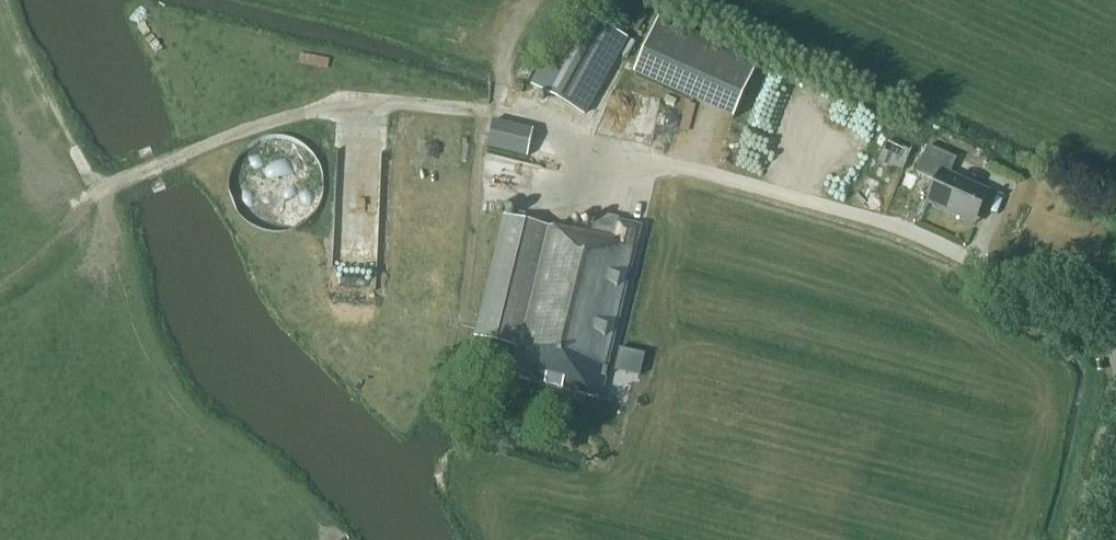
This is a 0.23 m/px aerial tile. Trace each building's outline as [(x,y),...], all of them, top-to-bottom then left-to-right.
[(586,117),(630,41),(583,13),(539,89),(586,117)] [(759,63),(659,19),(634,74),(734,119),(759,63)] [(527,157),(533,131),(494,121),(487,148),(527,157)] [(283,138),(276,137),(275,137),(270,138),(266,138),(263,139),(258,141),(255,142),(252,144),(250,145),(247,147),(243,151),(242,152),(240,154),(237,157),(236,160),(234,163),(232,166),(231,169),(230,172),(229,175),(229,179),(228,182),(228,185),(228,189),(229,192),(229,195),(230,199),(231,202),(233,207),(235,210),(236,212),(240,216),(242,219),(244,221),(247,223),(250,225),(252,227),(255,229),(260,231),(263,232),(268,233),(273,234),(276,234),(280,234),(285,233),(288,232),(291,231),(295,230),(298,229),(301,227),(303,225),(306,223),(309,221),(312,218),(316,214),(317,211),(319,208),(321,205),(322,202),(323,197),(324,194),(324,190),(325,187),(325,184),(324,180),(324,177),(323,174),(322,171),(321,167),(320,164),(317,160),(315,156),(311,152),(309,150),(306,147),(304,145),(301,144),(295,141),(291,139),(288,139),(283,138)] [(915,154),(888,142),(879,161),(901,171),(903,166),(908,168),(915,154)] [(974,226),(990,191),(951,173),(957,159),(928,146),(916,173),(935,182),(925,204),(974,226)] [(908,192),(916,176),(903,170),(895,185),(908,192)] [(637,246),(641,232),(617,226),(619,218),(597,212),(591,233),(573,228),(571,235),(505,217),(473,339),(516,350),(508,378),(598,402),(639,246),(637,246)] [(504,409),(514,401),(503,386),(493,394),(504,409)]
